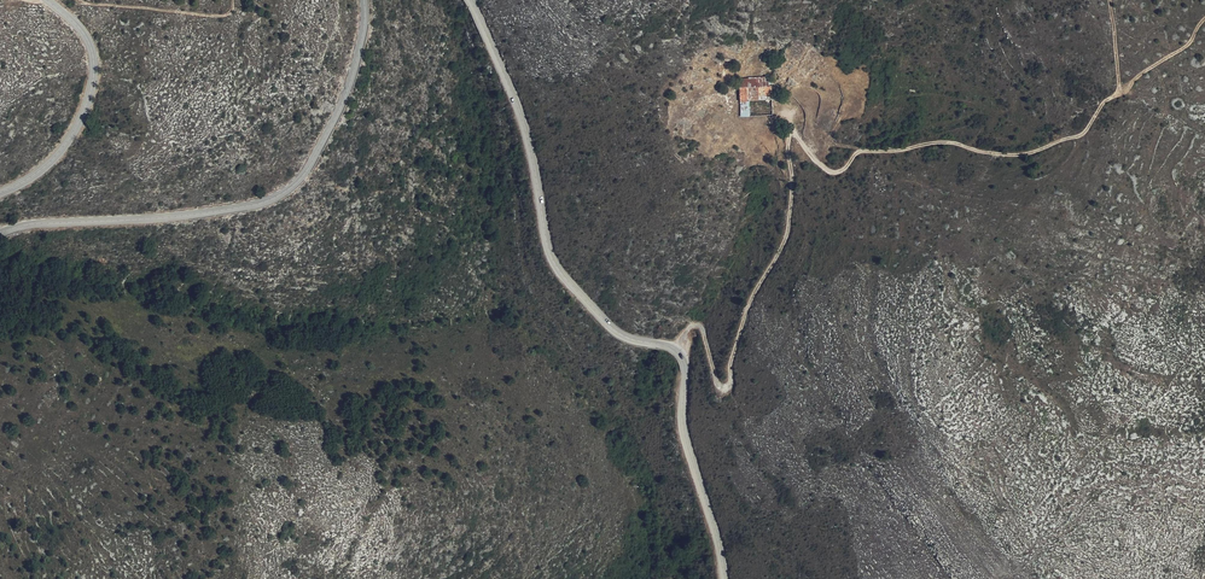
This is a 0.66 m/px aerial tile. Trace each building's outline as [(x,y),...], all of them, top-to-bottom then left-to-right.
[(736,91),(737,107),(764,105),(762,90),(736,91)]
